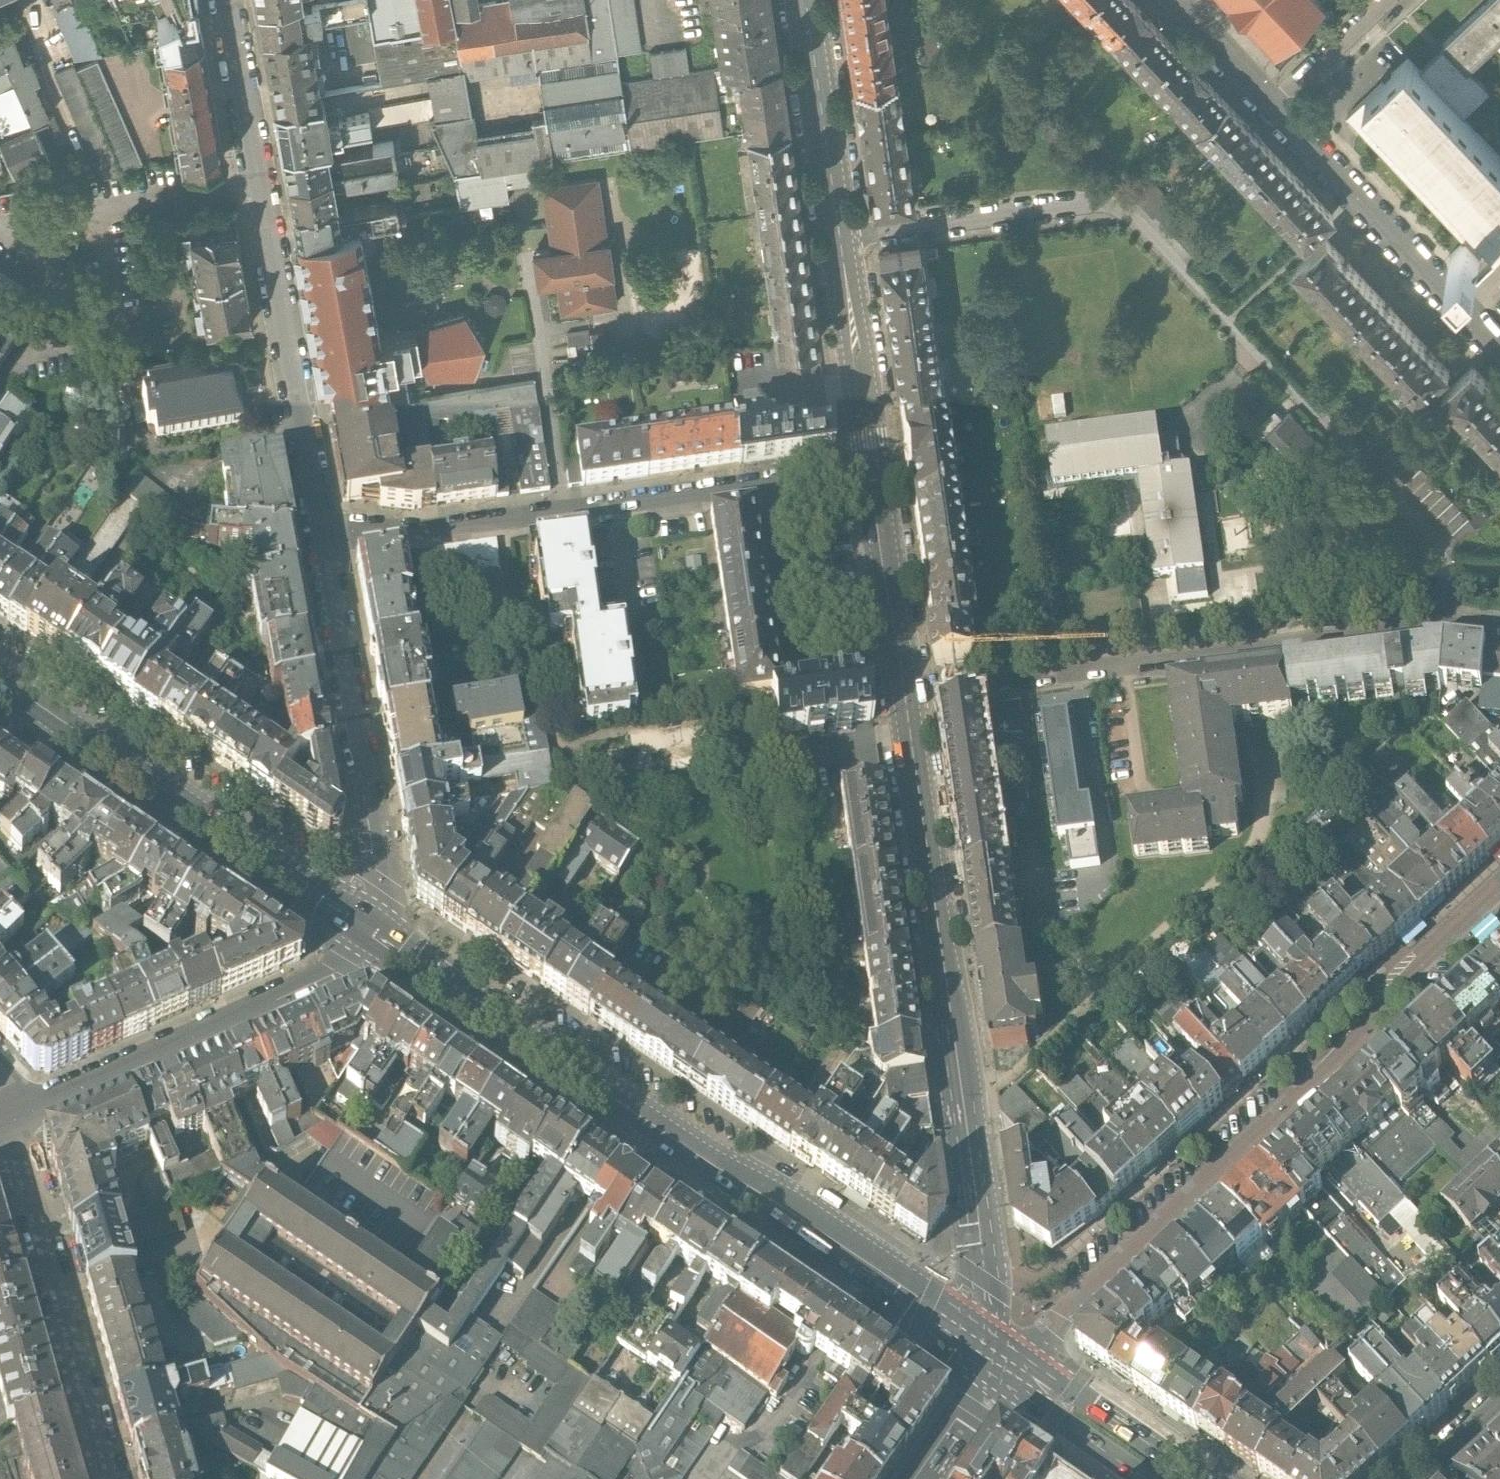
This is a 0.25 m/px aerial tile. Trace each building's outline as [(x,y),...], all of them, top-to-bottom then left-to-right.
[(75,0),(57,0),(58,1),(50,5),(75,65),(77,70),(98,61),(75,0)] [(157,18),(168,13),(162,0),(149,0),(157,18)] [(168,13),(157,18),(162,45),(202,37),(195,0),(162,0),(168,13)] [(256,1),(262,31),(310,22),(372,10),(370,0),(262,0),(256,1)] [(376,35),(454,25),(451,9),(450,0),(370,0),(372,10),(376,35)] [(477,5),(476,0),(450,0),(451,9),(477,5)] [(451,9),(454,25),(463,67),(466,77),(537,66),(616,55),(616,54),(608,0),(510,0),(477,5),(451,9)] [(616,54),(640,50),(633,0),(608,0),(616,54)] [(778,60),(769,0),(712,0),(722,67),(728,67),(778,60)] [(847,18),(887,13),(885,0),(844,0),(847,18)] [(1164,36),(1130,0),(1082,0),(1080,3),(1137,64),(1164,36)] [(1241,10),(1242,9),(1269,38),(1310,0),(1232,0),(1241,10)] [(1498,43),(1499,41),(1499,0),(1493,0),(1488,5),(1474,17),(1498,43)] [(847,18),(855,80),(895,74),(887,13),(847,18)] [(1498,43),(1474,17),(1445,44),(1469,70),(1498,43)] [(274,100),(321,92),(310,22),(262,31),(274,100)] [(454,25),(376,35),(382,79),(431,73),(463,67),(454,25)] [(0,40),(0,50),(33,124),(49,117),(35,80),(40,78),(31,57),(24,60),(14,35),(0,40)] [(1164,36),(1137,64),(1194,125),(1221,97),(1164,36)] [(211,89),(202,37),(162,45),(171,96),(174,107),(213,100),(211,89)] [(1469,70),(1445,44),(1439,51),(1418,69),(1463,117),(1490,92),(1469,70)] [(742,98),(728,67),(722,67),(688,73),(685,48),(649,53),(653,77),(620,83),(629,148),(687,140),(746,131),(742,98)] [(49,160),(33,124),(0,50),(0,130),(3,136),(0,138),(0,144),(15,176),(49,160)] [(548,114),(554,157),(629,148),(620,83),(616,55),(537,66),(548,114)] [(1348,115),(1466,241),(1451,255),(1465,271),(1499,238),(1499,156),(1463,117),(1418,69),(1408,58),(1386,79),(1348,115)] [(746,131),(787,125),(778,60),(728,67),(742,98),(746,131)] [(98,61),(77,70),(124,174),(144,170),(98,61)] [(124,174),(77,70),(75,65),(56,73),(100,178),(124,174)] [(482,168),(478,139),(466,77),(463,67),(431,73),(435,97),(438,118),(434,118),(436,127),(457,172),(482,168)] [(855,80),(864,145),(903,141),(895,74),(855,80)] [(274,100),(282,144),(325,136),(434,118),(438,118),(435,97),(329,114),(326,92),(321,92),(274,100)] [(1249,182),(1275,155),(1221,97),(1194,125),(1249,182)] [(223,157),(213,100),(174,107),(184,164),(223,157)] [(521,130),(478,139),(482,168),(507,164),(525,161),(540,159),(554,157),(548,114),(535,116),(536,128),(521,130)] [(759,218),(799,212),(787,125),(746,131),(759,218)] [(282,144),(289,176),(397,156),(395,141),(330,156),(325,136),(282,144)] [(864,145),(872,210),(912,205),(903,141),(864,145)] [(1249,182),(1301,241),(1331,212),(1275,155),(1249,182)] [(289,176),(295,205),(336,199),(334,181),(342,178),(349,183),(400,173),(397,156),(289,176)] [(525,161),(507,164),(508,187),(519,186),(544,182),(540,159),(525,161)] [(507,164),(457,172),(461,207),(510,200),(508,187),(507,164)] [(601,178),(544,187),(552,247),(533,250),(538,284),(558,281),(562,313),(619,305),(601,178)] [(295,205),(300,233),(339,227),(358,224),(400,217),(398,203),(338,213),(336,199),(295,205)] [(770,281),(810,275),(799,212),(759,218),(770,281)] [(193,255),(198,282),(245,275),(236,228),(219,231),(218,225),(212,223),(205,224),(201,228),(202,233),(181,236),(184,255),(193,255)] [(300,233),(331,413),(385,405),(412,401),(404,358),(419,356),(428,372),(476,371),(483,337),(462,311),(420,326),(376,333),(358,224),(339,227),(300,233)] [(1336,311),(1366,283),(1324,239),(1295,266),(1336,311)] [(919,248),(880,254),(891,336),(931,331),(919,248)] [(245,275),(198,282),(204,312),(195,313),(198,331),(220,328),(221,335),(227,337),(235,337),(240,332),(239,325),(254,324),(245,275)] [(778,345),(818,340),(810,275),(770,281),(778,345)] [(21,343),(9,335),(33,301),(0,279),(0,373),(21,343)] [(1378,355),(1407,327),(1366,283),(1336,311),(1378,355)] [(1407,327),(1378,355),(1419,400),(1449,372),(1407,327)] [(931,331),(891,336),(903,417),(943,412),(931,331)] [(592,332),(567,336),(570,355),(595,351),(592,332)] [(159,434),(256,423),(249,362),(156,373),(158,391),(145,392),(149,424),(158,423),(159,434)] [(1472,367),(1443,395),(1499,457),(1499,397),(1472,367)] [(422,425),(437,423),(468,418),(495,414),(508,412),(539,405),(535,382),(478,391),(419,400),(422,425)] [(30,409),(10,394),(0,407),(0,452),(30,409)] [(412,401),(385,405),(396,469),(428,462),(425,439),(422,425),(419,400),(412,401)] [(378,506),(434,506),(428,462),(396,469),(385,405),(331,413),(346,498),(376,494),(378,506)] [(539,405),(508,412),(514,450),(521,493),(550,489),(539,405)] [(733,419),(739,459),(832,445),(826,405),(733,419)] [(1255,428),(1263,437),(1283,419),(1276,411),(1255,428)] [(495,414),(501,452),(514,450),(508,412),(495,414)] [(943,412),(903,417),(915,502),(955,496),(943,412)] [(1283,419),(1263,437),(1299,477),(1326,453),(1290,413),(1283,419)] [(507,496),(501,452),(495,414),(468,418),(471,434),(485,432),(488,453),(495,497),(507,496)] [(649,472),(739,459),(733,419),(643,433),(649,472)] [(437,461),(439,438),(437,423),(422,425),(425,439),(428,462),(437,461)] [(1157,423),(1049,440),(1057,487),(1139,476),(1154,578),(1205,570),(1192,469),(1163,473),(1157,423)] [(643,433),(576,443),(582,482),(649,472),(643,433)] [(1407,451),(1400,443),(1384,457),(1392,465),(1407,451)] [(1415,459),(1407,451),(1392,465),(1400,474),(1415,459)] [(434,506),(495,497),(488,453),(437,461),(428,462),(434,506)] [(223,467),(230,529),(294,536),(287,497),(280,457),(256,462),(223,467)] [(1423,468),(1415,459),(1400,474),(1408,482),(1423,468)] [(1431,476),(1423,468),(1408,482),(1415,490),(1431,476)] [(1439,484),(1431,476),(1415,490),(1423,499),(1439,484)] [(194,517),(141,477),(128,495),(181,536),(194,517)] [(1446,493),(1439,484),(1423,499),(1431,507),(1446,493)] [(1454,501),(1446,493),(1431,507),(1439,515),(1454,501)] [(955,496),(915,502),(926,583),(966,578),(955,496)] [(1,516),(14,527),(24,511),(10,501),(1,516)] [(1462,509),(1454,501),(1439,515),(1446,524),(1462,509)] [(752,509),(711,515),(720,576),(761,570),(752,509)] [(1470,518),(1462,509),(1446,524),(1454,532),(1470,518)] [(14,527),(1,516),(0,517),(0,546),(14,527)] [(1477,526),(1470,518),(1454,532),(1462,540),(1477,526)] [(15,571),(1,560),(4,555),(8,554),(23,534),(14,527),(0,546),(0,594),(15,571)] [(294,536),(230,529),(209,528),(209,547),(251,549),(256,582),(301,575),(294,536)] [(75,560),(46,539),(23,573),(15,571),(0,594),(0,613),(27,631),(51,595),(41,587),(46,579),(49,578),(57,565),(66,573),(75,560)] [(550,635),(573,632),(597,628),(584,539),(537,545),(550,635)] [(446,551),(402,554),(407,575),(422,573),(426,575),(443,575),(446,551)] [(360,562),(368,608),(404,601),(413,598),(407,575),(402,554),(360,562)] [(761,570),(720,576),(729,637),(771,631),(761,570)] [(312,639),(301,575),(256,582),(251,584),(260,648),(265,647),(312,639)] [(966,578),(926,583),(938,664),(977,659),(966,578)] [(128,612),(140,594),(120,580),(95,617),(67,659),(100,681),(121,649),(111,642),(111,635),(105,631),(119,608),(128,612)] [(128,612),(140,623),(158,596),(145,587),(140,594),(128,612)] [(67,659),(95,617),(55,589),(51,595),(27,631),(67,659)] [(368,608),(375,648),(414,640),(404,601),(368,608)] [(1143,603),(1131,605),(1137,638),(1148,636),(1143,603)] [(182,688),(167,676),(176,662),(181,664),(204,631),(207,623),(196,611),(184,628),(132,703),(160,722),(182,688)] [(132,703),(184,628),(165,613),(153,628),(160,635),(144,657),(121,649),(100,681),(132,703)] [(622,625),(597,628),(573,632),(585,720),(634,714),(622,625)] [(771,631),(729,637),(738,700),(772,695),(780,693),(771,631)] [(312,639),(265,647),(274,690),(283,689),(321,682),(312,639)] [(375,648),(381,675),(404,671),(405,678),(430,673),(426,651),(419,649),(418,639),(414,640),(375,648)] [(1444,640),(1287,661),(1293,708),(1313,705),(1312,698),(1321,697),(1323,707),(1341,704),(1340,695),(1349,693),(1350,704),(1369,702),(1368,691),(1380,690),(1381,701),(1398,699),(1396,690),(1406,688),(1408,700),(1428,698),(1429,691),(1440,688),(1440,684),(1444,640)] [(1486,644),(1444,640),(1440,684),(1482,689),(1486,644)] [(1486,644),(1482,689),(1481,706),(1499,708),(1499,645),(1486,644)] [(1185,804),(1125,811),(1132,864),(1214,854),(1212,840),(1241,836),(1237,802),(1241,802),(1232,724),(1294,716),(1293,708),(1287,661),(1214,670),(1215,678),(1170,684),(1185,804)] [(197,699),(182,688),(160,722),(184,738),(226,677),(214,668),(199,689),(199,696),(197,699)] [(381,675),(388,715),(430,708),(429,697),(435,697),(430,673),(405,678),(404,671),(381,675)] [(220,748),(237,724),(213,711),(217,705),(224,710),(238,687),(226,677),(184,738),(213,759),(220,748)] [(866,681),(780,693),(772,695),(778,735),(872,722),(866,681)] [(321,682),(283,689),(289,730),(327,724),(321,682)] [(549,752),(537,689),(509,693),(455,704),(459,725),(471,723),(477,765),(483,764),(549,752)] [(271,718),(262,702),(244,729),(237,724),(220,748),(213,759),(248,782),(272,745),(259,736),(271,718)] [(945,710),(957,790),(996,785),(984,704),(945,710)] [(1496,735),(1466,704),(1443,725),(1499,786),(1499,760),(1490,750),(1499,740),(1496,735)] [(388,715),(400,778),(441,771),(433,707),(430,708),(388,715)] [(1073,710),(1046,713),(1060,845),(1067,844),(1069,864),(1102,861),(1095,798),(1083,799),(1073,710)] [(327,724),(289,730),(292,749),(288,755),(298,762),(300,759),(331,755),(327,724)] [(1499,740),(1490,750),(1499,760),(1499,740)] [(10,748),(6,746),(0,742),(0,763),(10,748)] [(275,800),(298,762),(288,755),(272,745),(248,782),(275,800)] [(0,763),(0,793),(13,802),(35,766),(32,763),(10,748),(0,763)] [(549,752),(483,764),(484,782),(486,801),(515,794),(529,792),(552,791),(555,789),(549,752)] [(343,821),(331,755),(300,759),(298,762),(275,800),(332,838),(343,821)] [(400,778),(406,814),(445,808),(444,784),(452,782),(456,787),(484,782),(483,764),(477,765),(441,771),(400,778)] [(13,802),(20,807),(0,825),(0,828),(12,841),(39,816),(60,782),(57,780),(35,766),(13,802)] [(1489,799),(1485,795),(1486,794),(1466,773),(1457,781),(1499,828),(1499,788),(1489,799)] [(1398,798),(1411,812),(1421,802),(1402,781),(1391,791),(1398,798)] [(1489,857),(1499,847),(1499,828),(1457,781),(1448,790),(1468,812),(1469,810),(1473,814),(1460,825),(1489,857)] [(39,816),(12,841),(27,857),(55,829),(60,833),(62,830),(83,798),(64,785),(60,782),(39,816)] [(895,870),(883,785),(841,791),(854,876),(895,870)] [(1008,865),(996,785),(957,790),(969,871),(1008,865)] [(552,791),(533,821),(551,836),(574,802),(555,789),(552,791)] [(445,915),(467,931),(490,897),(477,887),(478,885),(484,885),(506,856),(504,851),(513,840),(518,845),(533,821),(552,791),(529,792),(468,881),(445,915)] [(457,834),(451,835),(453,858),(466,867),(461,873),(468,881),(529,792),(515,794),(491,827),(482,820),(471,833),(457,834)] [(83,798),(62,830),(72,840),(62,847),(59,844),(35,866),(49,880),(112,817),(108,815),(96,807),(83,798)] [(1424,859),(1440,843),(1411,812),(1398,798),(1372,822),(1393,845),(1406,834),(1420,849),(1420,852),(1419,854),(1424,859)] [(467,931),(502,954),(528,914),(553,877),(595,816),(574,802),(551,836),(535,860),(539,864),(518,894),(523,900),(513,909),(511,902),(504,895),(501,899),(494,892),(490,897),(467,931)] [(1489,857),(1460,825),(1452,816),(1442,825),(1421,802),(1411,812),(1440,843),(1469,875),(1489,857)] [(406,814),(411,841),(451,835),(457,834),(455,827),(447,827),(447,819),(469,817),(468,804),(445,808),(406,814)] [(595,816),(553,877),(567,887),(589,856),(620,877),(639,846),(595,816)] [(112,817),(49,880),(64,895),(98,866),(90,859),(94,854),(111,864),(133,832),(125,826),(115,819),(112,817)] [(1372,822),(1368,818),(1346,839),(1392,888),(1414,868),(1393,845),(1372,822)] [(1314,852),(1368,910),(1392,888),(1346,839),(1338,830),(1314,852)] [(133,832),(111,864),(110,870),(102,874),(106,882),(89,891),(95,906),(103,901),(131,883),(158,848),(154,846),(133,832)] [(1469,875),(1440,843),(1424,859),(1419,854),(1420,852),(1420,849),(1406,834),(1393,845),(1414,868),(1443,899),(1469,875)] [(422,899),(445,915),(468,881),(461,873),(466,867),(453,858),(451,835),(411,841),(422,899)] [(131,883),(103,901),(113,915),(147,895),(154,899),(179,865),(161,850),(158,848),(131,883)] [(179,865),(154,899),(167,905),(154,921),(144,935),(158,944),(202,880),(198,878),(184,868),(179,865)] [(1020,945),(1008,865),(969,871),(980,951),(1020,945)] [(1443,899),(1414,868),(1392,888),(1421,920),(1443,899)] [(907,957),(895,870),(854,876),(866,960),(907,957)] [(12,914),(29,896),(11,878),(0,888),(0,901),(12,914)] [(205,882),(202,880),(158,944),(165,955),(192,923),(202,932),(225,896),(215,889),(205,882)] [(644,886),(633,902),(645,910),(655,896),(644,886)] [(1397,942),(1421,920),(1392,888),(1368,910),(1371,913),(1397,942)] [(1375,962),(1397,942),(1371,913),(1359,924),(1355,920),(1356,919),(1334,894),(1322,905),(1375,962)] [(229,898),(225,896),(202,932),(197,939),(206,945),(209,939),(228,953),(234,950),(254,915),(240,906),(229,898)] [(12,914),(0,901),(0,925),(12,914)] [(590,1015),(612,980),(619,969),(610,962),(645,910),(633,902),(614,931),(567,999),(590,1015)] [(1354,981),(1375,962),(1322,905),(1311,915),(1338,944),(1328,953),(1354,981)] [(143,907),(125,919),(140,933),(144,935),(154,921),(143,907)] [(0,925),(0,948),(24,926),(12,914),(0,925)] [(546,984),(569,948),(556,937),(562,929),(548,921),(544,926),(528,914),(502,954),(546,984)] [(258,918),(254,915),(234,950),(228,953),(208,963),(222,994),(300,959),(302,948),(258,918)] [(74,921),(47,943),(62,959),(94,933),(77,918),(74,921)] [(125,919),(98,935),(116,953),(130,965),(155,1024),(162,1021),(189,1009),(173,969),(154,977),(146,955),(129,942),(140,933),(125,919)] [(567,999),(614,931),(601,920),(582,947),(583,954),(581,958),(569,948),(546,984),(567,999)] [(1249,935),(1266,953),(1288,976),(1290,976),(1292,974),(1298,981),(1292,987),(1284,979),(1279,973),(1271,980),(1281,991),(1310,1022),(1332,1001),(1277,942),(1261,924),(1249,935)] [(1354,981),(1328,953),(1315,965),(1309,959),(1311,957),(1311,954),(1289,931),(1277,942),(1332,1001),(1354,981)] [(1310,1022),(1281,991),(1271,1001),(1245,974),(1249,970),(1222,942),(1218,945),(1213,940),(1202,950),(1216,965),(1289,1042),(1310,1022)] [(62,959),(47,943),(6,972),(0,966),(0,1006),(62,959)] [(1020,945),(980,951),(995,1047),(1029,1042),(1028,1035),(1041,1033),(1038,1018),(1047,1017),(1041,981),(1031,982),(1025,945),(1020,945)] [(1499,967),(1499,949),(1491,957),(1499,967)] [(1284,979),(1288,976),(1266,953),(1255,963),(1271,980),(1279,973),(1284,979)] [(205,955),(173,969),(189,1009),(195,1006),(222,994),(208,963),(205,955)] [(917,1035),(907,957),(866,960),(878,1042),(917,1035)] [(1499,1009),(1499,967),(1491,957),(1470,976),(1499,1009)] [(0,1006),(0,1030),(5,1037),(43,1013),(36,1006),(76,975),(62,959),(0,1006)] [(120,991),(106,999),(123,1039),(150,1027),(155,1024),(130,965),(113,974),(120,991)] [(1289,1042),(1216,965),(1205,976),(1248,1022),(1238,1032),(1267,1063),(1289,1042)] [(1437,1007),(1493,1068),(1499,1062),(1499,1052),(1492,1043),(1499,1037),(1499,1009),(1470,976),(1437,1007)] [(640,1046),(662,1011),(612,980),(590,1015),(640,1046)] [(336,1005),(310,1017),(326,1055),(349,1043),(358,1049),(364,1040),(387,1007),(366,992),(336,1005)] [(1175,1009),(1188,1024),(1198,1014),(1178,992),(1168,1002),(1175,1009)] [(70,1011),(74,1022),(89,1054),(94,1052),(123,1039),(106,999),(84,1009),(82,1004),(70,1011)] [(395,1012),(387,1007),(364,1040),(372,1045),(373,1051),(370,1052),(339,1098),(353,1107),(360,1095),(410,1022),(395,1012)] [(1437,1007),(1410,1033),(1439,1066),(1446,1060),(1472,1087),(1493,1068),(1437,1007)] [(1188,1024),(1175,1009),(1163,1020),(1176,1035),(1188,1024)] [(689,1084),(713,1049),(662,1011),(640,1046),(689,1084)] [(43,1013),(5,1037),(16,1048),(21,1054),(59,1033),(43,1013)] [(1267,1063),(1238,1032),(1227,1042),(1200,1013),(1198,1014),(1188,1024),(1244,1084),(1267,1063)] [(293,1024),(276,1032),(294,1071),(313,1062),(315,1068),(329,1061),(326,1055),(310,1017),(293,1024)] [(59,1033),(21,1054),(35,1067),(44,1070),(50,1070),(84,1056),(89,1054),(74,1022),(66,1027),(70,1035),(62,1039),(59,1033)] [(416,1027),(410,1022),(360,1095),(382,1109),(394,1091),(385,1085),(395,1072),(393,1066),(398,1064),(405,1068),(403,1071),(407,1073),(431,1037),(423,1032),(416,1027)] [(1188,1024),(1176,1035),(1196,1056),(1199,1057),(1201,1055),(1206,1061),(1195,1071),(1224,1103),(1244,1084),(1188,1024)] [(259,1039),(250,1043),(285,1121),(300,1115),(286,1083),(280,1082),(279,1077),(294,1071),(276,1032),(259,1039)] [(1410,1033),(1389,1052),(1421,1088),(1438,1106),(1444,1099),(1448,1095),(1432,1074),(1440,1068),(1439,1066),(1410,1033)] [(922,1070),(917,1035),(878,1042),(874,1043),(877,1062),(887,1080),(897,1075),(922,1070)] [(437,1040),(431,1037),(407,1073),(402,1081),(406,1085),(417,1092),(389,1124),(402,1133),(456,1053),(447,1048),(437,1040)] [(1148,1060),(1128,1039),(1121,1045),(1123,1047),(1105,1063),(1107,1065),(1142,1103),(1167,1080),(1148,1060)] [(240,1047),(225,1054),(242,1093),(258,1086),(260,1090),(257,1096),(271,1128),(270,1128),(281,1150),(295,1141),(285,1121),(250,1043),(240,1047)] [(751,1126),(774,1091),(713,1049),(689,1084),(751,1126)] [(1160,1050),(1148,1060),(1167,1080),(1205,1121),(1224,1103),(1195,1071),(1184,1082),(1181,1078),(1183,1074),(1160,1050)] [(1367,1073),(1395,1106),(1422,1136),(1436,1119),(1418,1101),(1421,1088),(1389,1052),(1367,1073)] [(464,1059),(456,1053),(402,1133),(415,1141),(440,1105),(448,1110),(454,1103),(477,1069),(470,1063),(464,1059)] [(202,1064),(181,1073),(204,1125),(223,1170),(252,1157),(231,1108),(238,1104),(246,1101),(242,1093),(225,1054),(218,1057),(202,1064)] [(1142,1103),(1107,1065),(1086,1084),(1091,1088),(1098,1097),(1121,1121),(1122,1123),(1142,1104),(1142,1103)] [(1480,1112),(1440,1068),(1432,1074),(1448,1095),(1444,1099),(1462,1118),(1475,1115),(1480,1112)] [(484,1073),(477,1069),(454,1103),(463,1109),(438,1147),(452,1156),(501,1084),(494,1080),(484,1073)] [(897,1075),(887,1080),(884,1088),(888,1102),(870,1130),(861,1124),(850,1139),(824,1177),(848,1193),(905,1102),(927,1101),(922,1070),(897,1075)] [(824,1085),(833,1092),(842,1079),(834,1072),(824,1085)] [(171,1078),(153,1086),(170,1124),(176,1137),(204,1125),(181,1073),(171,1078)] [(1367,1073),(1324,1113),(1355,1145),(1364,1136),(1369,1137),(1383,1125),(1383,1119),(1395,1106),(1367,1073)] [(1098,1097),(1091,1088),(1088,1091),(1075,1077),(1057,1094),(1078,1115),(1098,1097)] [(790,1154),(824,1177),(850,1139),(831,1126),(844,1107),(851,1112),(864,1094),(842,1079),(833,1092),(826,1103),(790,1154)] [(1205,1121),(1167,1080),(1142,1103),(1142,1104),(1180,1144),(1205,1121)] [(505,1087),(501,1084),(452,1156),(456,1179),(492,1129),(500,1135),(523,1100),(515,1094),(505,1087)] [(141,1091),(129,1096),(150,1142),(161,1167),(164,1174),(180,1168),(165,1134),(159,1136),(157,1132),(170,1124),(153,1086),(141,1091)] [(790,1154),(826,1103),(811,1090),(800,1109),(774,1091),(751,1126),(790,1154)] [(1017,1091),(1001,1106),(1002,1115),(1013,1127),(1021,1119),(1045,1145),(1069,1170),(1073,1171),(1063,1181),(1071,1189),(1098,1218),(1099,1219),(1119,1200),(1049,1125),(1017,1091)] [(129,1096),(43,1131),(73,1229),(122,1215),(109,1170),(136,1158),(132,1150),(150,1142),(129,1096)] [(1098,1097),(1078,1115),(1111,1150),(1117,1144),(1107,1134),(1121,1121),(1098,1097)] [(530,1105),(523,1100),(500,1135),(494,1143),(501,1148),(527,1165),(530,1161),(556,1122),(530,1105)] [(931,1130),(927,1101),(905,1102),(848,1193),(871,1208),(895,1170),(901,1161),(893,1154),(912,1121),(917,1120),(918,1131),(931,1130)] [(1142,1104),(1122,1123),(1160,1162),(1180,1144),(1142,1104)] [(1376,1156),(1399,1182),(1403,1182),(1436,1151),(1422,1136),(1395,1106),(1383,1119),(1383,1125),(1369,1137),(1364,1136),(1355,1145),(1369,1163),(1376,1156)] [(1324,1113),(1284,1150),(1314,1183),(1324,1173),(1355,1145),(1324,1113)] [(1013,1127),(1002,1115),(1007,1155),(1031,1152),(1031,1153),(1037,1152),(1013,1127)] [(1119,1200),(1140,1181),(1111,1150),(1099,1162),(1095,1158),(1097,1157),(1097,1152),(1069,1122),(1067,1125),(1059,1116),(1049,1125),(1119,1200)] [(1013,1127),(1037,1152),(1045,1145),(1021,1119),(1013,1127)] [(1436,1119),(1422,1136),(1436,1151),(1450,1167),(1461,1156),(1449,1143),(1453,1138),(1436,1119)] [(1111,1150),(1140,1181),(1160,1162),(1122,1123),(1121,1121),(1107,1134),(1117,1144),(1111,1150)] [(511,1230),(489,1262),(502,1271),(505,1265),(588,1144),(572,1133),(556,1122),(530,1161),(547,1172),(509,1228),(511,1230)] [(389,1124),(371,1151),(406,1174),(424,1147),(415,1141),(402,1133),(389,1124)] [(1472,1143),(1487,1159),(1499,1147),(1499,1133),(1494,1125),(1477,1142),(1472,1143)] [(1461,1156),(1450,1167),(1464,1182),(1487,1159),(1472,1143),(1461,1156)] [(595,1148),(588,1144),(505,1265),(522,1276),(575,1197),(570,1193),(572,1190),(587,1200),(593,1204),(620,1165),(614,1161),(595,1148)] [(1355,1145),(1324,1173),(1351,1206),(1356,1201),(1380,1226),(1390,1217),(1429,1260),(1444,1244),(1369,1163),(1355,1145)] [(1487,1159),(1499,1173),(1499,1147),(1487,1159)] [(371,1151),(366,1148),(358,1160),(398,1187),(406,1174),(371,1151)] [(1284,1150),(1264,1168),(1303,1210),(1326,1234),(1346,1217),(1314,1183),(1284,1150)] [(1031,1152),(1007,1155),(1008,1163),(1018,1228),(1053,1252),(1098,1218),(1071,1189),(1056,1202),(1053,1202),(1051,1189),(1036,1191),(1031,1153),(1031,1152)] [(935,1159),(915,1188),(894,1224),(927,1246),(944,1222),(935,1159)] [(1464,1182),(1444,1202),(1468,1229),(1499,1199),(1499,1173),(1487,1159),(1464,1182)] [(625,1168),(620,1165),(593,1204),(599,1208),(606,1212),(599,1222),(595,1223),(589,1232),(594,1235),(571,1269),(584,1278),(615,1234),(648,1184),(625,1168)] [(164,1174),(161,1167),(139,1175),(148,1208),(165,1202),(171,1194),(164,1174)] [(171,1194),(180,1168),(164,1174),(171,1194)] [(1264,1168),(1226,1204),(1265,1246),(1303,1210),(1264,1168)] [(915,1188),(895,1170),(871,1208),(894,1224),(915,1188)] [(466,1216),(484,1229),(505,1199),(479,1180),(472,1176),(451,1206),(459,1211),(466,1216)] [(658,1192),(648,1184),(615,1234),(630,1245),(596,1295),(610,1304),(652,1242),(677,1205),(658,1192)] [(272,1188),(265,1185),(258,1196),(194,1287),(200,1291),(177,1299),(181,1310),(216,1342),(246,1333),(267,1355),(316,1387),(360,1415),(416,1333),(427,1314),(484,1229),(466,1216),(454,1234),(440,1225),(407,1276),(402,1273),(272,1188)] [(14,1240),(0,1192),(0,1245),(14,1240)] [(1275,1257),(1265,1246),(1226,1204),(1202,1225),(1240,1266),(1251,1279),(1275,1257)] [(686,1211),(677,1205),(652,1242),(662,1250),(639,1283),(653,1292),(675,1259),(701,1221),(686,1211)] [(122,1215),(73,1229),(88,1285),(133,1272),(122,1215)] [(706,1225),(701,1221),(675,1259),(694,1271),(691,1273),(660,1318),(643,1306),(631,1324),(616,1345),(645,1365),(646,1363),(678,1385),(697,1357),(665,1336),(701,1283),(730,1241),(720,1234),(706,1225)] [(1179,1247),(1216,1287),(1240,1266),(1202,1225),(1179,1247)] [(0,1245),(0,1287),(26,1276),(19,1256),(14,1240),(0,1245)] [(735,1245),(730,1241),(701,1283),(713,1291),(707,1301),(713,1305),(695,1332),(708,1341),(736,1299),(761,1263),(748,1253),(735,1245)] [(1370,1243),(1351,1262),(1386,1303),(1406,1283),(1405,1282),(1370,1243)] [(1429,1260),(1405,1282),(1406,1283),(1421,1299),(1460,1261),(1444,1244),(1429,1260)] [(1193,1308),(1216,1287),(1179,1247),(1156,1268),(1185,1299),(1193,1308)] [(1490,1253),(1481,1263),(1499,1286),(1499,1264),(1493,1256),(1490,1253)] [(469,1319),(502,1271),(489,1262),(466,1296),(463,1293),(460,1298),(461,1298),(455,1306),(458,1308),(447,1324),(449,1329),(427,1314),(416,1333),(447,1352),(469,1319)] [(1386,1303),(1351,1262),(1333,1280),(1367,1322),(1386,1303)] [(788,1281),(761,1263),(736,1299),(801,1344),(795,1353),(802,1357),(809,1356),(813,1352),(827,1361),(852,1325),(827,1307),(788,1281)] [(1128,1294),(1157,1326),(1185,1299),(1156,1268),(1128,1294)] [(113,1371),(120,1396),(165,1383),(133,1272),(88,1285),(97,1314),(113,1371)] [(0,1287),(0,1392),(9,1422),(12,1420),(63,1406),(55,1376),(34,1305),(26,1276),(0,1287)] [(1499,1305),(1492,1314),(1462,1281),(1451,1290),(1499,1342),(1499,1305)] [(617,1314),(631,1324),(643,1306),(653,1292),(639,1283),(617,1314)] [(1451,1290),(1440,1302),(1468,1334),(1461,1342),(1486,1369),(1499,1356),(1499,1342),(1451,1290)] [(1128,1294),(1110,1310),(1135,1338),(1135,1340),(1141,1344),(1145,1339),(1146,1339),(1147,1339),(1148,1334),(1157,1326),(1128,1294)] [(531,1295),(509,1328),(537,1347),(546,1335),(561,1313),(531,1295)] [(714,1433),(712,1432),(722,1417),(743,1431),(745,1429),(743,1428),(766,1395),(776,1402),(787,1385),(779,1379),(795,1353),(801,1344),(736,1299),(708,1341),(697,1357),(678,1385),(656,1418),(634,1449),(647,1478),(683,1478),(714,1433)] [(1135,1338),(1110,1310),(1080,1338),(1080,1344),(1081,1350),(1112,1372),(1135,1340),(1135,1338)] [(316,1387),(306,1402),(266,1475),(273,1478),(370,1478),(396,1438),(451,1399),(464,1390),(468,1392),(498,1345),(501,1340),(469,1319),(447,1352),(416,1333),(360,1415),(316,1387)] [(1431,1351),(1467,1388),(1486,1369),(1461,1342),(1457,1337),(1448,1343),(1426,1322),(1414,1332),(1431,1351)] [(858,1329),(852,1325),(827,1361),(848,1375),(873,1339),(865,1334),(858,1329)] [(498,1345),(559,1384),(531,1425),(488,1395),(473,1415),(486,1424),(449,1478),(499,1478),(521,1448),(546,1465),(537,1478),(618,1478),(626,1468),(634,1449),(603,1428),(599,1433),(570,1414),(590,1384),(567,1367),(537,1347),(509,1328),(501,1340),(498,1345)] [(1145,1339),(1141,1344),(1135,1340),(1112,1372),(1135,1388),(1160,1350),(1171,1340),(1161,1330),(1156,1337),(1147,1339),(1146,1339),(1145,1339)] [(537,1347),(567,1367),(576,1354),(546,1335),(537,1347)] [(876,1341),(873,1339),(848,1375),(840,1387),(843,1389),(860,1400),(868,1388),(892,1352),(884,1347),(876,1341)] [(1361,1363),(1339,1344),(1277,1411),(1287,1433),(1319,1403),(1339,1383),(1361,1363)] [(1427,1427),(1448,1406),(1414,1376),(1378,1345),(1361,1363),(1427,1427)] [(1160,1350),(1135,1388),(1166,1409),(1192,1372),(1182,1365),(1186,1359),(1176,1353),(1173,1359),(1160,1350)] [(1198,1431),(1228,1451),(1253,1416),(1252,1416),(1266,1403),(1300,1370),(1283,1350),(1270,1363),(1269,1362),(1258,1378),(1241,1366),(1223,1393),(1198,1431)] [(1423,1369),(1414,1376),(1448,1406),(1467,1388),(1431,1351),(1416,1362),(1423,1369)] [(903,1360),(892,1352),(868,1388),(860,1400),(848,1416),(860,1423),(873,1403),(877,1396),(876,1396),(879,1392),(890,1399),(912,1366),(903,1360)] [(267,1355),(229,1366),(234,1383),(236,1389),(279,1377),(284,1397),(306,1402),(316,1387),(267,1355)] [(1166,1409),(1198,1431),(1223,1393),(1215,1388),(1219,1382),(1211,1377),(1214,1373),(1217,1371),(1222,1365),(1213,1355),(1192,1372),(1166,1409)] [(1408,1445),(1427,1427),(1361,1363),(1339,1383),(1408,1445)] [(120,1396),(135,1445),(180,1432),(173,1400),(234,1383),(229,1366),(165,1383),(120,1396)] [(918,1370),(912,1366),(890,1399),(883,1409),(869,1429),(903,1452),(918,1431),(946,1389),(938,1384),(918,1370)] [(603,1428),(634,1449),(656,1418),(653,1416),(652,1417),(644,1411),(645,1405),(640,1401),(634,1404),(625,1399),(626,1398),(622,1394),(621,1396),(614,1391),(614,1384),(610,1381),(603,1383),(597,1379),(598,1378),(595,1376),(590,1384),(570,1414),(599,1433),(603,1428)] [(1319,1403),(1354,1440),(1381,1470),(1408,1445),(1339,1383),(1319,1403)] [(795,1460),(811,1470),(840,1429),(848,1416),(860,1400),(843,1389),(795,1460)] [(451,1399),(396,1438),(370,1478),(414,1478),(462,1407),(451,1399)] [(869,1429),(883,1409),(873,1403),(860,1423),(869,1429)] [(1228,1451),(1260,1473),(1287,1433),(1277,1411),(1266,1403),(1252,1416),(1253,1416),(1228,1451)] [(63,1406),(12,1420),(29,1478),(84,1478),(74,1445),(63,1406)] [(903,1452),(869,1429),(860,1423),(848,1416),(840,1429),(860,1444),(845,1463),(868,1478),(885,1478),(894,1465),(903,1452)] [(184,1428),(253,1468),(263,1448),(227,1427),(223,1417),(184,1428)] [(1006,1476),(1028,1445),(1017,1437),(996,1423),(957,1478),(983,1478),(986,1475),(993,1478),(1004,1478),(1006,1476)] [(144,1478),(200,1478),(192,1450),(186,1452),(180,1432),(135,1445),(144,1478)] [(1316,1453),(1287,1433),(1260,1473),(1269,1478),(1299,1478),(1316,1453)] [(1381,1470),(1354,1440),(1328,1460),(1316,1453),(1299,1478),(1371,1478),(1381,1470)] [(1491,1449),(1499,1459),(1499,1441),(1496,1444),(1491,1449)] [(1006,1476),(1011,1478),(1037,1478),(1050,1460),(1028,1445),(1006,1476)] [(626,1468),(631,1478),(647,1478),(634,1449),(626,1468)] [(1491,1449),(1486,1453),(1476,1463),(1459,1478),(1499,1478),(1499,1459),(1491,1449)] [(740,1452),(728,1470),(741,1478),(777,1478),(778,1478),(740,1452)] [(1079,1478),(1050,1460),(1037,1478),(1079,1478)] [(845,1463),(839,1472),(834,1469),(827,1478),(868,1478),(845,1463)]
